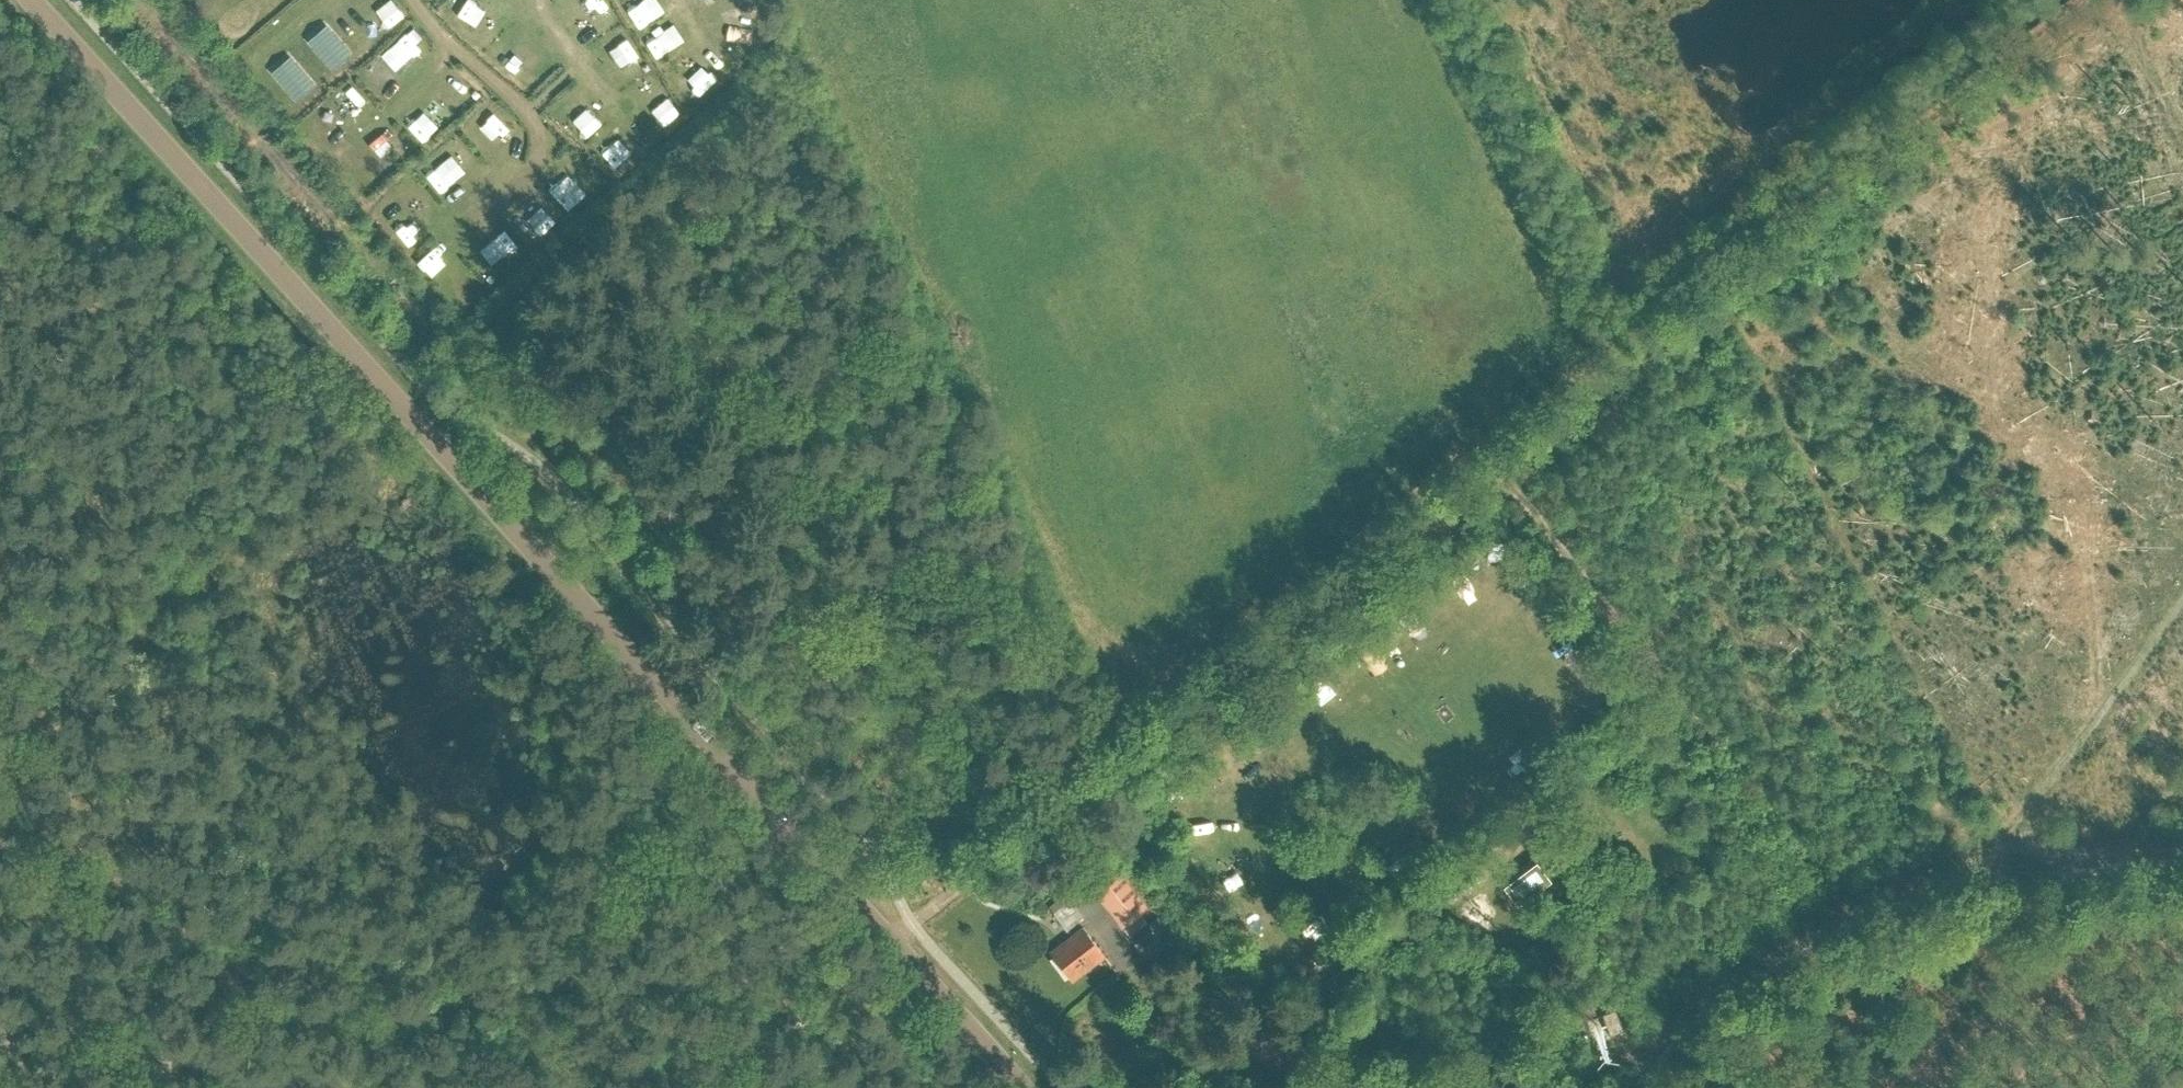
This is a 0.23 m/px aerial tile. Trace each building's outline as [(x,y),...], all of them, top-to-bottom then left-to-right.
[(609,5),(584,22),(597,42),(623,24),(609,5)] [(336,63),(350,52),(324,20),(310,32),(336,63)] [(411,22),(392,36),(408,56),(426,42),(411,22)] [(530,78),(549,51),(531,38),(512,65),(530,78)] [(640,42),(628,47),(636,65),(647,60),(640,42)] [(269,69),(298,100),(317,83),(288,52),(269,69)] [(428,96),(413,117),(430,129),(444,108),(428,96)] [(518,124),(505,108),(501,111),(493,101),(479,112),(500,139),(518,124)] [(427,196),(444,182),(427,164),(411,178),(427,196)] [(393,220),(408,234),(424,217),(409,203),(393,220)] [(506,216),(489,232),(502,246),(520,230),(506,216)] [(1532,857),(1500,882),(1518,906),(1550,881),(1532,857)] [(1095,894),(1122,928),(1148,907),(1122,873),(1095,894)] [(1130,937),(1129,937),(1138,949),(1157,935),(1156,933),(1165,927),(1157,916),(1148,923),(1130,937)] [(1073,981),(1106,955),(1083,926),(1050,952),(1073,981)] [(1553,990),(1564,986),(1561,978),(1550,981),(1553,990)] [(1610,1034),(1622,1030),(1615,1009),(1602,1014),(1610,1034)]
